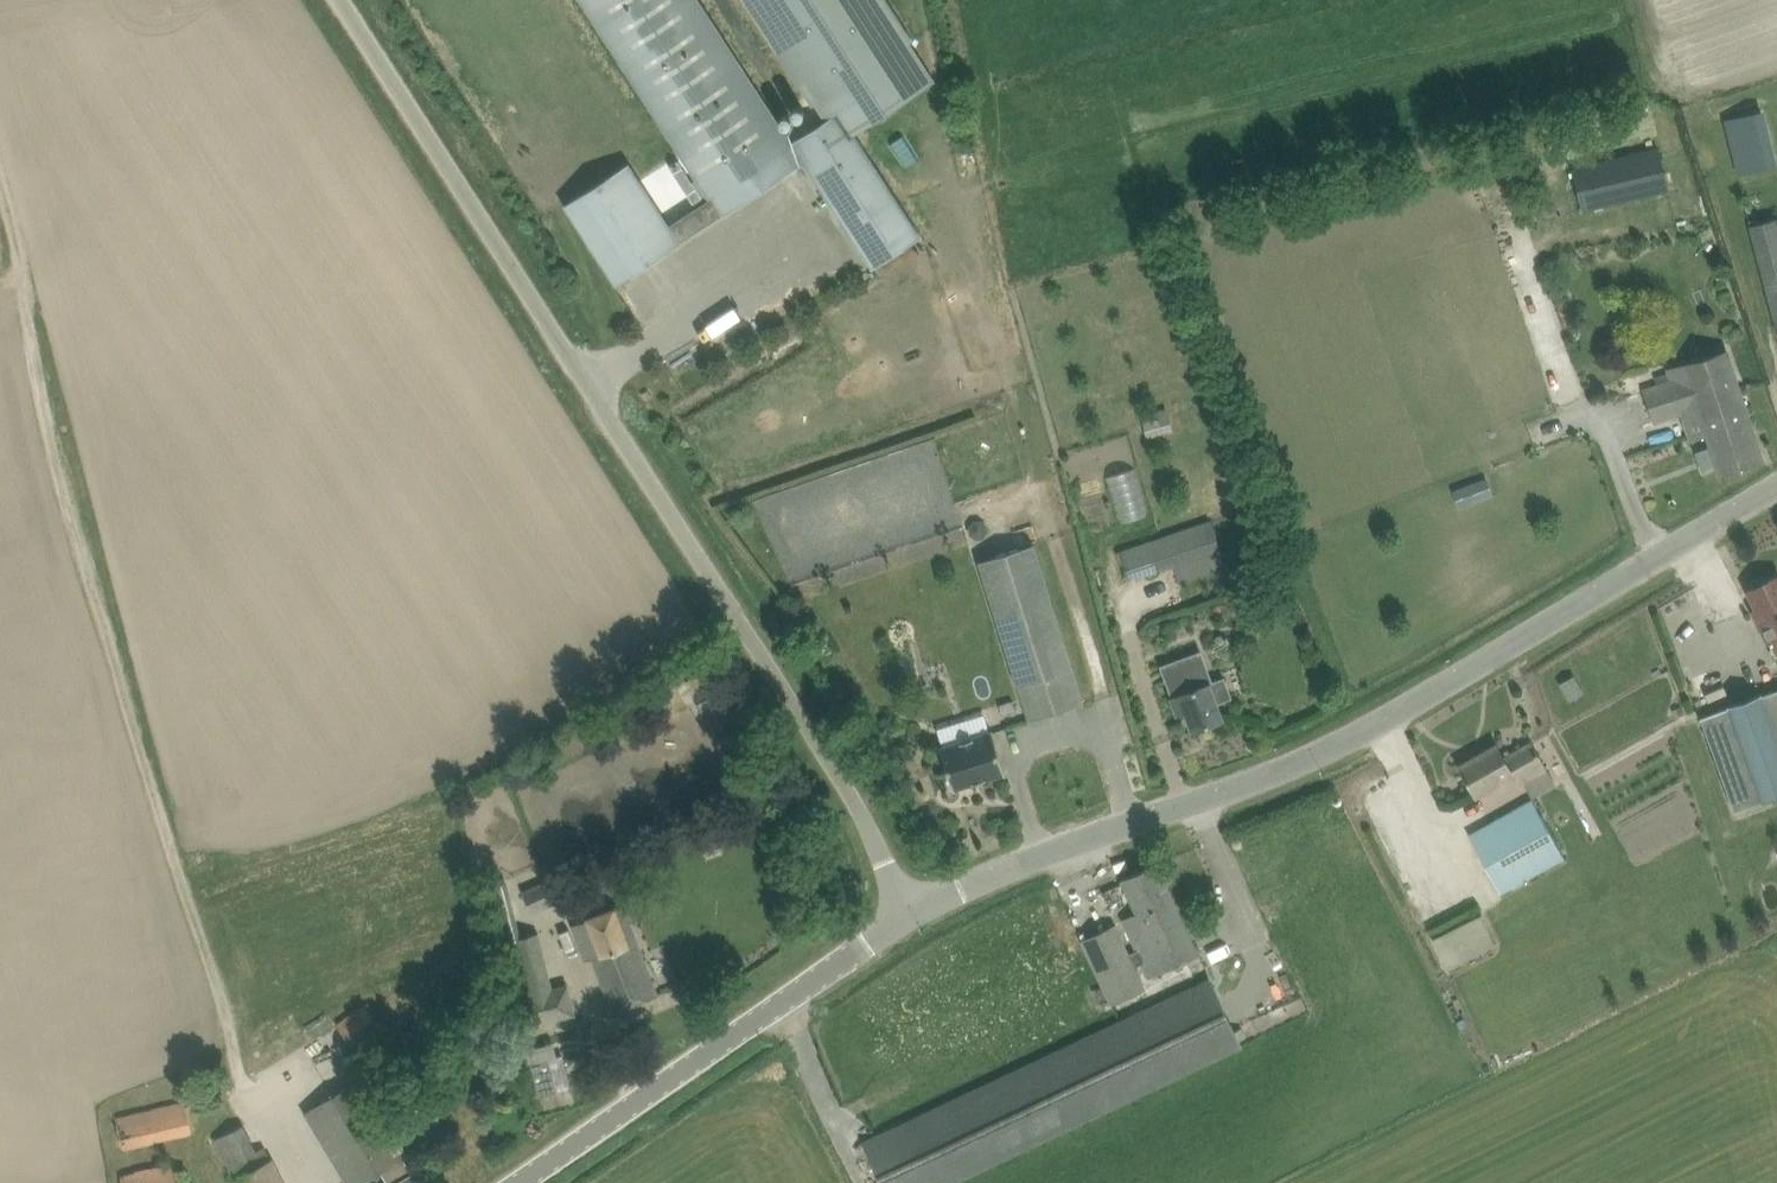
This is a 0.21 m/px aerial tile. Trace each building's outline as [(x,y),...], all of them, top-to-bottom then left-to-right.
[(825,120),(792,141),(700,0),(579,0),(708,199),(669,224),(630,163),(563,205),(615,285),(681,243),(680,241),(722,214),(723,216),(804,164),(872,268),(922,236),(855,133),(937,80),(911,42),(915,40),(889,0),(747,0),(825,120)] [(1764,107),(1732,114),(1743,160),(1775,153),(1764,107)] [(1658,147),(1647,149),(1645,139),(1634,142),(1637,152),(1593,162),(1604,207),(1669,192),(1658,147)] [(1749,226),(1776,328),(1776,218),(1749,226)] [(1765,461),(1729,349),(1666,370),(1669,379),(1643,388),(1655,425),(1682,416),(1690,441),(1706,435),(1719,476),(1765,461)] [(1150,435),(1175,428),(1168,405),(1143,412),(1150,435)] [(1134,468),(1104,476),(1118,522),(1147,514),(1134,468)] [(1481,501),(1474,482),(1454,489),(1461,508),(1481,501)] [(1260,506),(1247,510),(1251,521),(1264,517),(1260,506)] [(1129,580),(1221,549),(1211,519),(1119,551),(1129,580)] [(1034,543),(980,560),(1030,721),(1084,704),(1034,543)] [(1760,611),(1774,639),(1776,637),(1776,576),(1749,590),(1760,611)] [(1188,690),(1185,680),(1194,676),(1187,655),(1159,665),(1167,686),(1169,686),(1179,713),(1187,711),(1194,730),(1223,719),(1214,697),(1210,683),(1188,690)] [(1739,701),(1729,704),(1730,707),(1701,717),(1735,811),(1772,797),(1776,796),(1776,690),(1762,695),(1762,693),(1739,701)] [(937,731),(941,746),(954,788),(956,788),(956,787),(1005,772),(1005,773),(1006,772),(993,730),(992,730),(992,731),(964,740),(959,725),(954,723),(939,727),(937,731)] [(1556,785),(1550,774),(1532,742),(1505,758),(1498,744),(1460,766),(1472,786),(1477,796),(1513,777),(1518,786),(1525,782),(1533,798),(1556,785)] [(1565,858),(1532,799),(1468,835),(1501,894),(1565,858)] [(1083,939),(1110,996),(1113,1003),(1145,988),(1135,966),(1143,962),(1150,976),(1187,959),(1195,954),(1198,953),(1167,884),(1157,863),(1122,879),(1138,913),(1123,920),(1136,947),(1128,951),(1115,924),(1083,939)] [(508,881),(498,883),(485,886),(499,944),(514,941),(535,1026),(576,1016),(568,983),(553,987),(540,932),(522,937),(508,881)] [(532,914),(557,903),(547,881),(523,891),(532,914)] [(635,932),(624,905),(573,924),(586,959),(592,956),(613,1010),(658,994),(635,932)] [(1432,937),(1447,968),(1497,944),(1482,913),(1432,937)] [(1199,984),(863,1142),(883,1182),(948,1182),(1242,1045),(1211,979),(1199,984)] [(354,1044),(383,1024),(366,1000),(338,1021),(354,1044)] [(548,1060),(530,1064),(537,1097),(556,1092),(548,1060)] [(397,1135),(363,1076),(304,1110),(346,1182),(363,1182),(382,1172),(388,1182),(420,1182),(405,1157),(409,1155),(397,1135)] [(185,1101),(115,1117),(123,1149),(192,1133),(185,1101)] [(273,1157),(271,1158),(266,1147),(257,1151),(244,1125),(214,1139),(233,1177),(238,1175),(242,1182),(286,1182),(273,1157)] [(173,1162),(120,1175),(122,1182),(178,1182),(173,1162)]
